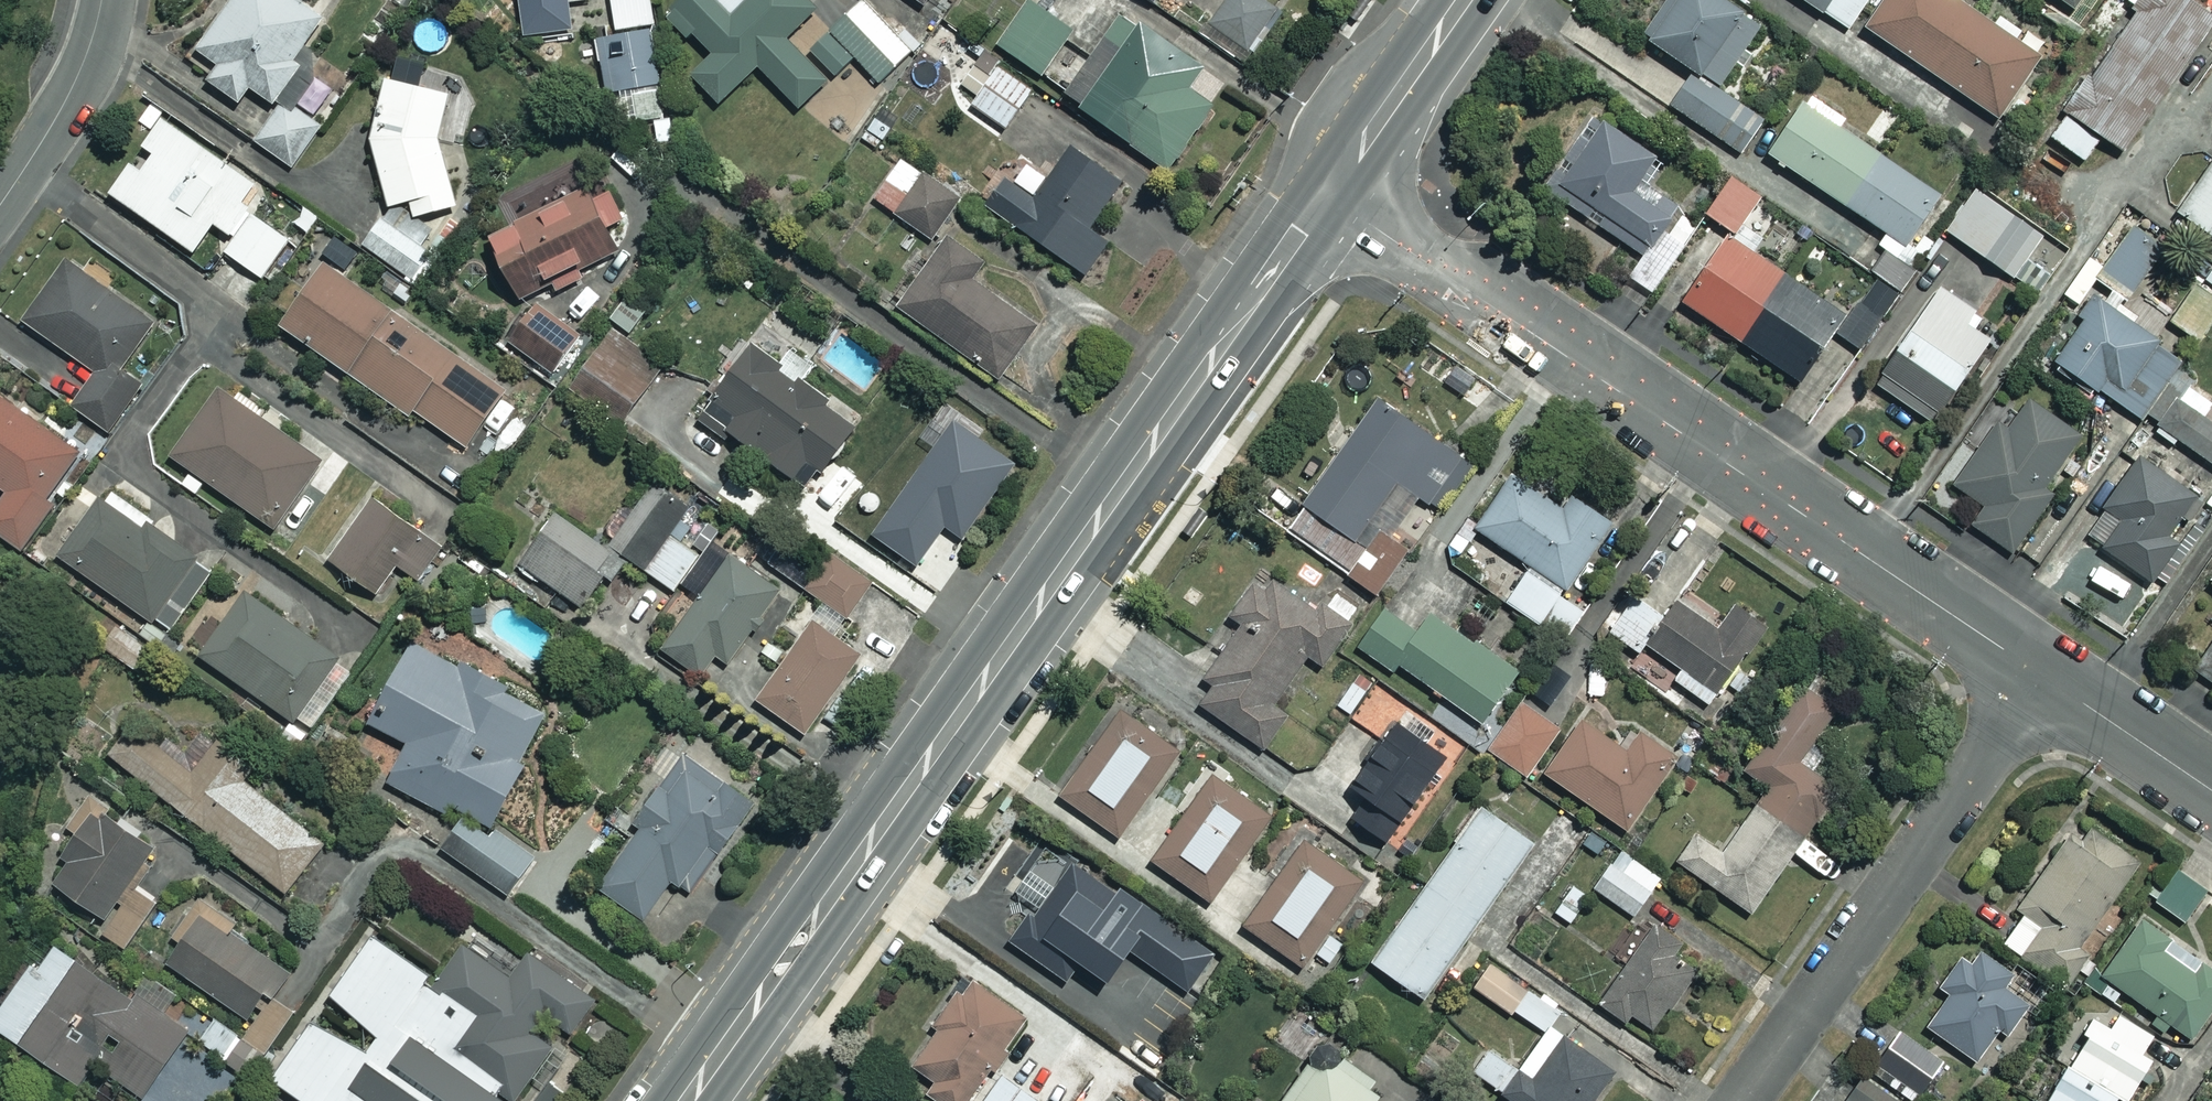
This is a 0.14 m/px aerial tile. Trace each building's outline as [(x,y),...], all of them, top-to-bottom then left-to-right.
[(299,0),(227,0),(194,46),(217,63),(206,78),(238,101),(249,85),(273,102),(300,63),(291,56),(321,15),(299,0)] [(522,34),(569,28),(565,0),(518,0),(522,34)] [(663,114),(648,0),(610,0),(614,30),(596,33),(604,93),(617,91),(620,118),(649,114),(653,144),(674,141),(670,113),(663,114)] [(807,0),(678,0),(667,10),(708,53),(688,72),(716,101),(756,64),(796,106),(826,78),(784,35),(814,7),(807,0)] [(861,0),(858,0),(808,49),(833,74),(853,55),(878,80),(909,49),(861,0)] [(1072,30),(1031,0),(999,44),(1041,74),(1072,30)] [(1264,0),(1225,0),(1206,25),(1244,53),(1276,9),(1264,0)] [(1729,0),(1666,0),(1642,35),(1716,85),(1759,20),(1729,0)] [(1849,28),(1867,0),(1804,0),(1849,28)] [(1959,0),(1879,0),(1862,25),(1998,118),(2039,57),(2011,37),(2018,26),(2000,14),(1993,24),(1959,0)] [(2192,0),(2142,0),(2048,135),(2083,159),(2100,134),(2123,150),(2211,21),(2211,14),(2192,0)] [(1202,66),(1123,9),(1062,93),(1165,167),(1210,104),(1187,88),(1202,66)] [(1031,88),(996,64),(970,103),(1004,126),(1031,88)] [(1763,119),(1690,73),(1670,105),(1742,151),(1763,119)] [(444,91),(381,75),(369,134),(386,203),(409,197),(413,215),(454,204),(438,142),(444,91)] [(323,122),(281,94),(252,138),(294,166),(323,122)] [(1939,194),(1801,100),(1766,151),(1904,245),(1939,194)] [(239,203),(254,182),(161,116),(141,144),(151,152),(139,168),(129,161),(108,190),(193,251),(213,221),(233,236),(223,250),(261,276),(288,238),(239,203)] [(1654,155),(1601,118),(1550,191),(1644,256),(1678,206),(1638,178),(1654,155)] [(1120,180),(1070,145),(1033,199),(1002,177),(984,203),(1086,273),(1108,241),(1087,227),(1120,180)] [(959,198),(901,156),(872,197),(931,239),(959,198)] [(2175,211),(2211,236),(2211,158),(2175,211)] [(1759,192),(1729,173),(1704,213),(1733,232),(1759,192)] [(602,178),(579,189),(576,182),(570,177),(557,177),(549,187),(549,195),(554,202),(486,235),(518,299),(551,282),(555,290),(580,277),(576,269),(615,250),(603,226),(621,217),(602,178)] [(2040,235),(1973,187),(1944,228),(2011,276),(2040,235)] [(431,252),(380,216),(361,243),(412,278),(431,252)] [(2163,243),(2132,222),(2094,277),(2125,298),(2163,243)] [(1848,318),(1726,235),(1681,300),(1797,379),(1831,329),(1858,347),(1895,294),(1873,280),(1848,318)] [(984,269),(944,241),(897,307),(997,378),(1035,325),(975,282),(984,269)] [(154,320),(68,259),(24,321),(94,371),(70,404),(110,432),(144,384),(120,367),(154,320)] [(513,402),(502,394),(506,389),(323,259),(278,322),(405,413),(410,407),(465,446),(483,421),(494,429),(513,402)] [(2203,277),(2211,285),(2211,267),(2203,277)] [(648,309),(626,293),(609,317),(631,333),(648,309)] [(2097,297),(2055,359),(2139,421),(2184,361),(2097,297)] [(574,335),(537,305),(509,340),(547,370),(574,335)] [(1965,366),(1905,326),(1870,380),(1930,419),(1965,366)] [(659,367),(606,331),(568,384),(621,421),(659,367)] [(776,363),(750,344),(695,419),(721,437),(727,429),(806,486),(852,422),(798,382),(811,365),(787,347),(776,363)] [(1491,391),(1455,364),(1443,379),(1480,406),(1491,391)] [(2148,415),(2211,464),(2211,422),(2204,416),(2211,405),(2211,394),(2181,371),(2148,415)] [(323,461),(216,386),(169,455),(275,529),(323,461)] [(0,395),(0,486),(6,490),(0,498),(0,534),(17,546),(82,451),(0,395)] [(1471,466),(1376,398),(1284,528),(1376,594),(1407,550),(1365,520),(1394,479),(1439,511),(1471,466)] [(2080,433),(2027,398),(2008,428),(1997,421),(1955,485),(1982,503),(1969,523),(2013,552),(2059,482),(2051,477),(2080,433)] [(2152,579),(2203,499),(2137,457),(2086,537),(2152,579)] [(1559,506),(1509,473),(1473,527),(1529,565),(1506,600),(1565,641),(1587,609),(1563,593),(1611,521),(1568,492),(1559,506)] [(719,531),(654,482),(610,542),(675,590),(719,531)] [(152,516),(108,485),(58,555),(167,633),(213,569),(148,522),(152,516)] [(441,545),(373,497),(330,559),(374,590),(394,561),(418,578),(441,545)] [(614,555),(553,511),(513,568),(531,581),(536,573),(579,604),(614,555)] [(870,581),(829,552),(804,587),(845,616),(870,581)] [(778,590),(727,554),(661,646),(699,674),(714,654),(726,663),(778,590)] [(1321,613),(1260,570),(1230,614),(1240,622),(1203,676),(1213,682),(1199,702),(1288,764),(1317,722),(1277,694),(1305,652),(1322,663),(1360,609),(1335,592),(1321,613)] [(353,666),(245,589),(198,653),(307,731),(353,666)] [(1663,616),(1634,595),(1608,630),(1638,652),(1645,643),(1680,668),(1673,678),(1708,703),(1765,626),(1736,604),(1717,630),(1675,599),(1663,616)] [(1418,631),(1382,605),(1354,643),(1392,671),(1398,663),(1480,722),(1516,671),(1432,611),(1418,631)] [(859,655),(812,621),(756,699),(803,732),(859,655)] [(154,652),(116,623),(101,644),(138,672),(154,652)] [(2190,667),(2211,683),(2211,636),(2190,667)] [(459,668),(413,640),(365,718),(407,744),(386,778),(455,821),(439,849),(510,892),(535,851),(487,822),(523,763),(517,759),(546,711),(463,660),(459,668)] [(1750,911),(1872,731),(1804,684),(1745,771),(1765,785),(1721,850),(1698,834),(1679,863),(1750,911)] [(1557,728),(1520,701),(1487,746),(1525,773),(1557,728)] [(1181,746),(1119,703),(1057,793),(1119,836),(1181,746)] [(1624,750),(1580,718),(1542,770),(1623,828),(1674,757),(1638,731),(1624,750)] [(1442,753),(1394,719),(1348,785),(1365,796),(1350,817),(1382,839),(1442,753)] [(166,735),(159,745),(131,722),(108,751),(284,891),(323,843),(241,778),(252,764),(209,730),(190,754),(166,735)] [(751,801),(683,753),(627,832),(631,835),(596,885),(643,918),(671,878),(689,890),(751,801)] [(1271,812),(1211,770),(1149,858),(1210,900),(1271,812)] [(154,847),(88,796),(34,865),(100,916),(154,847)] [(1529,838),(1476,804),(1373,963),(1425,997),(1529,838)] [(1365,880),(1281,823),(1256,860),(1275,873),(1241,923),(1304,965),(1312,954),(1326,964),(1340,942),(1328,934),(1365,880)] [(2078,938),(2130,861),(2076,825),(2000,938),(2062,980),(2087,944),(2078,938)] [(1659,878),(1620,849),(1593,887),(1632,915),(1659,878)] [(1011,892),(1030,905),(1007,937),(1064,978),(1100,929),(1139,957),(1163,924),(1074,861),(1056,885),(1030,865),(1011,892)] [(2210,891),(2178,867),(2154,900),(2187,924),(2210,891)] [(1588,894),(1571,883),(1554,912),(1571,922),(1588,894)] [(285,968),(199,905),(161,956),(247,1020),(285,968)] [(2154,1012),(2149,1019),(2164,1030),(2169,1023),(2188,1037),(2211,1004),(2211,966),(2142,914),(2099,971),(2154,1012)] [(1631,1015),(1652,1029),(1691,971),(1674,960),(1684,945),(1650,922),(1596,1001),(1626,1021),(1631,1015)] [(553,1048),(532,1035),(546,1015),(572,1032),(597,994),(528,949),(511,975),(459,941),(436,977),(366,931),(324,995),(379,1031),(364,1053),(312,1018),(272,1079),(305,1100),(515,1100),(553,1048)] [(184,1035),(51,936),(0,1005),(0,1026),(77,1082),(92,1062),(139,1097),(184,1035)] [(2015,973),(1980,949),(1969,964),(1961,958),(1940,988),(1949,994),(1927,1026),(1973,1059),(1996,1027),(2004,1033),(2027,1001),(2006,986),(2015,973)] [(958,986),(929,1023),(937,1029),(910,1064),(932,1080),(926,1087),(945,1100),(966,1100),(1029,1019),(976,978),(965,991),(958,986)] [(2124,1100),(2126,1100),(2141,1077),(2154,1085),(2168,1063),(2143,1048),(2152,1033),(2118,1011),(2109,1026),(2088,1014),(2079,1028),(2088,1034),(2068,1066),(2116,1096),(2124,1100)] [(241,1038),(216,1019),(200,1040),(224,1059),(241,1038)] [(1502,1092),(1515,1100),(1589,1100),(1612,1066),(1546,1023),(1516,1069),(1502,1092)] [(1918,1100),(1943,1061),(1897,1031),(1872,1071),(1918,1100)] [(1502,1092),(1516,1069),(1486,1049),(1471,1072),(1502,1092)] [(1276,1100),(1375,1100),(1372,1099),(1382,1086),(1340,1054),(1326,1072),(1308,1058),(1276,1100)] [(2064,1064),(2041,1100),(2112,1100),(2116,1096),(2068,1066),(2064,1064)] [(1000,1073),(981,1100),(1035,1100),(1037,1098),(1000,1073)] [(1862,1074),(1844,1100),(1901,1100),(1862,1074)]
